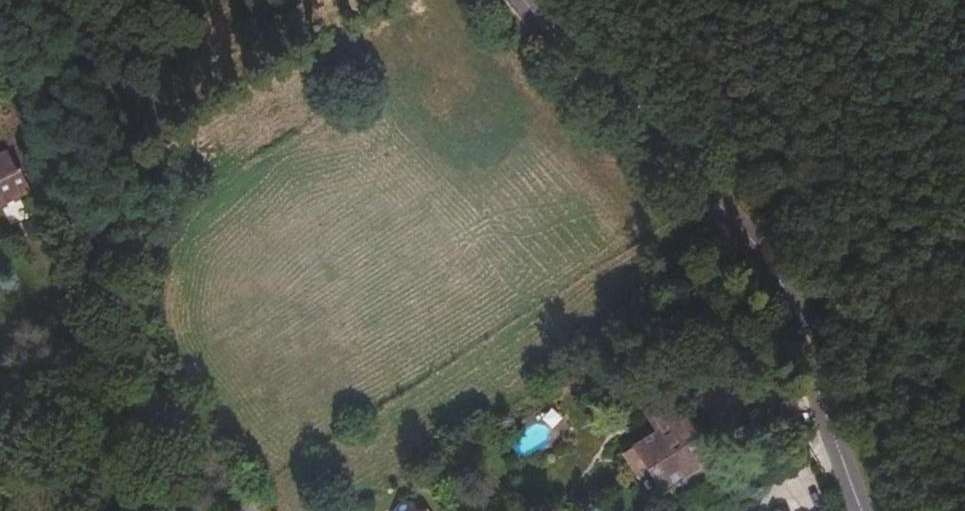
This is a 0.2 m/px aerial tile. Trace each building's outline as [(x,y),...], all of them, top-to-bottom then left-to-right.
[(23,190),(0,153),(0,202),(23,190)] [(631,405),(614,416),(630,443),(598,464),(612,486),(621,482),(634,501),(673,476),(631,405)]
